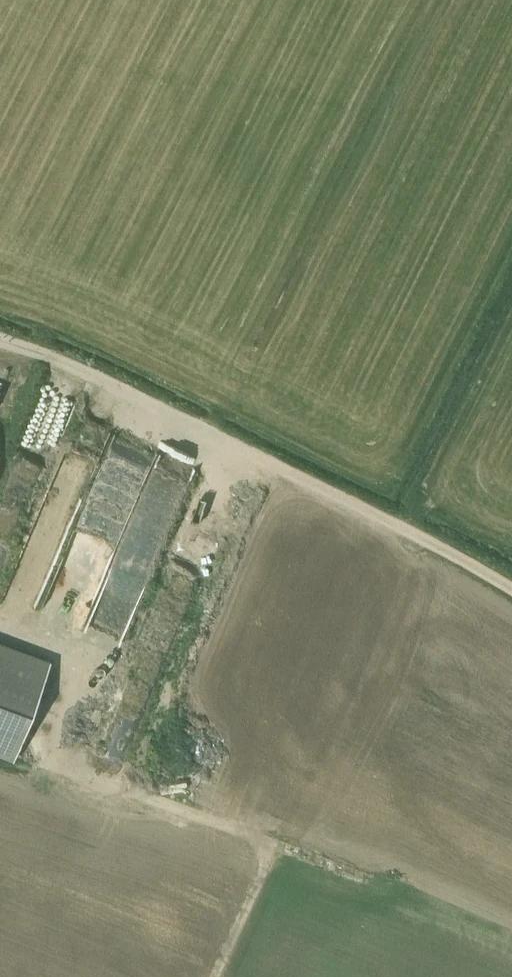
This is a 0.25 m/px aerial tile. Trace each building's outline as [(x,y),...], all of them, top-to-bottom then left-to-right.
[(15,762),(51,665),(0,646),(0,756),(15,762)]
